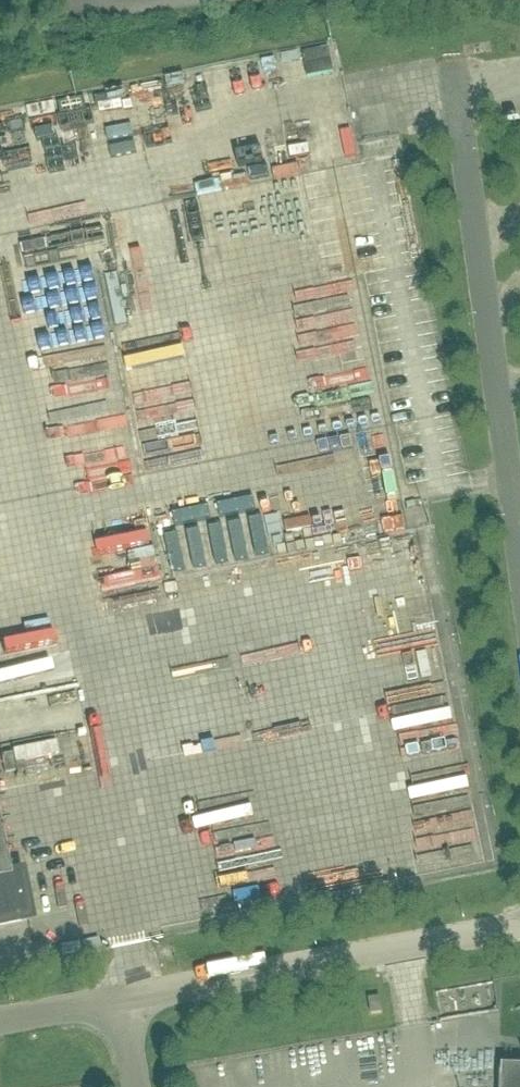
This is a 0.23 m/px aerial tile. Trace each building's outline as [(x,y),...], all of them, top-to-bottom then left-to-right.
[(254,232),(224,237),(249,361),(256,326),(284,360),(305,356),(307,368),(315,332),(327,329),(334,362),(350,349),(361,363),(379,360),(342,176),(285,164),(279,135),(275,156),(263,153),(246,65),(234,74),(234,75),(165,88),(172,125),(152,141),(185,134),(230,189),(242,187),(239,198),(246,200),(247,195),(254,232)] [(29,920),(20,878),(11,879),(0,823),(0,926),(29,920)] [(371,1016),(382,1014),(380,999),(369,1000),(371,1016)] [(502,1086),(519,1086),(519,1069),(503,1069),(502,1086)]
